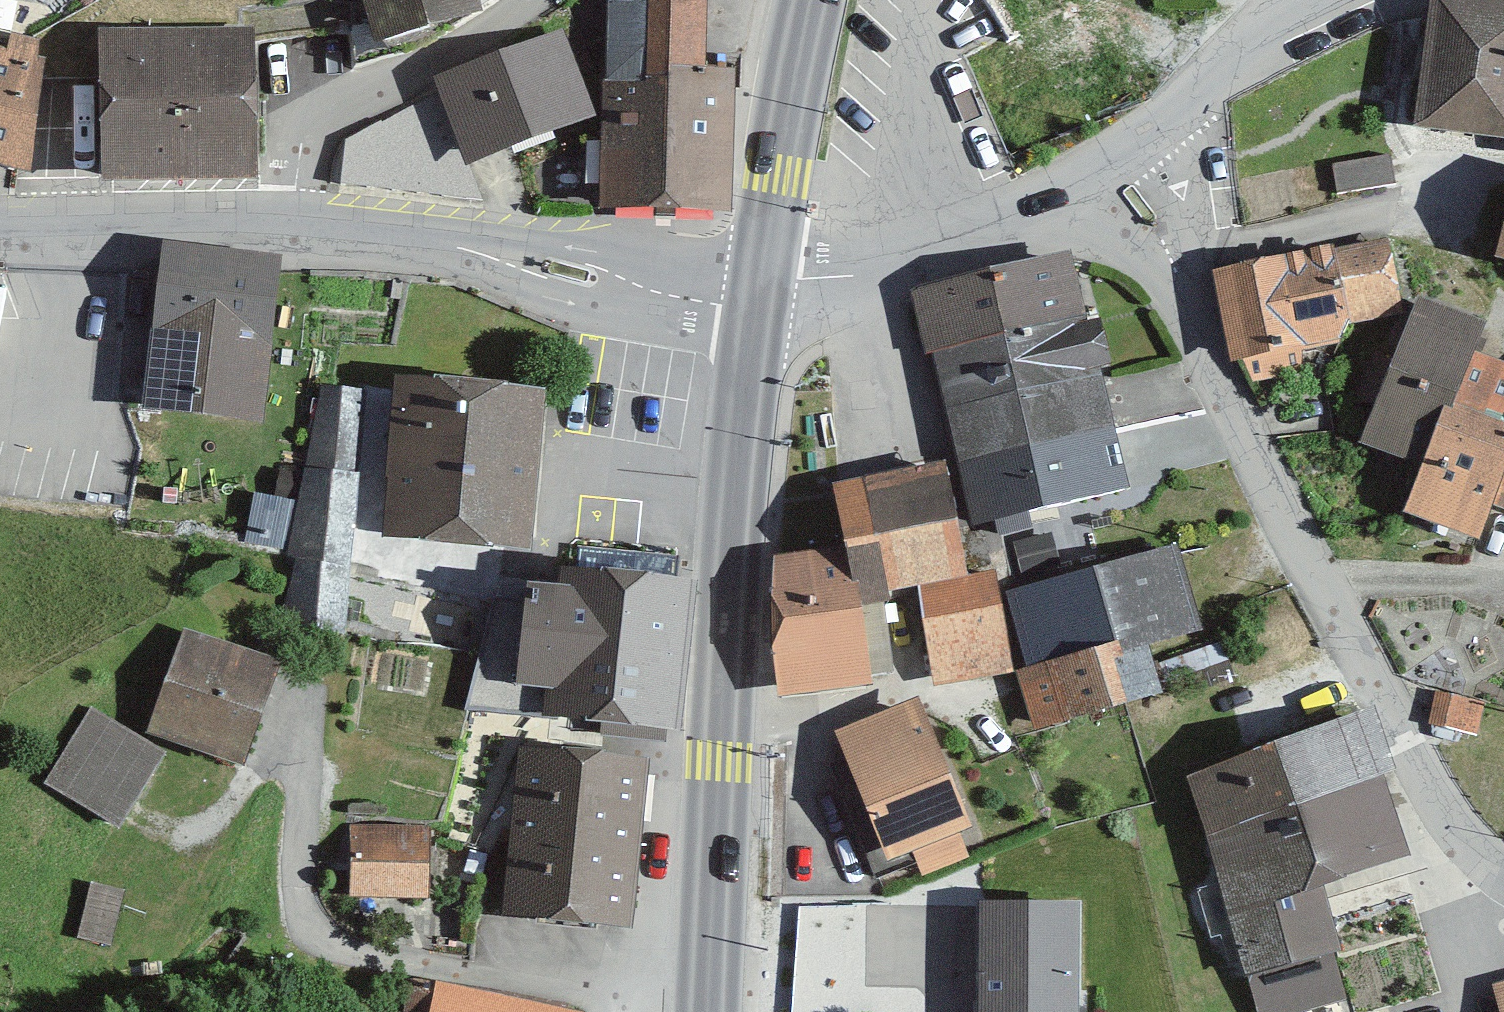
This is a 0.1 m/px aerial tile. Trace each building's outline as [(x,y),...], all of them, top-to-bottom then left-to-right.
[(477,0),(370,0),(376,31),(479,10),(477,0)] [(610,207),(729,208),(732,67),(709,67),(709,0),(612,0),(610,207)] [(1003,64),(1112,0),(966,0),(1003,64)] [(1470,0),(1428,0),(1411,123),(1503,136),(1503,5),(1470,0)] [(256,24),(101,25),(103,175),(257,174),(256,24)] [(562,30),(438,77),(468,158),(593,112),(562,30)] [(27,168),(53,40),(11,32),(8,49),(0,47),(0,163),(27,168)] [(1342,186),(1396,176),(1391,150),(1338,160),(1342,186)] [(1407,311),(1391,239),(1336,251),(1334,242),(1216,267),(1236,359),(1352,333),(1350,324),(1407,311)] [(279,258),(155,245),(137,407),(262,420),(279,258)] [(921,283),(979,521),(1129,485),(1072,247),(921,283)] [(1479,350),(1488,326),(1420,300),(1365,448),(1424,470),(1407,515),(1487,544),(1502,504),(1503,505),(1503,360),(1479,350)] [(539,386),(398,376),(386,543),(527,554),(539,386)] [(305,466),(360,470),(367,388),(320,383),(305,466)] [(779,556),(787,698),(875,681),(857,588),(967,567),(947,459),(833,480),(845,543),(779,556)] [(294,557),(351,564),(360,470),(305,466),(288,555),(294,557)] [(1178,543),(1014,591),(1037,668),(1026,672),(1033,695),(1005,703),(1015,736),(1165,693),(1149,638),(1201,623),(1178,543)] [(341,642),(351,564),(294,557),(284,635),(341,642)] [(692,578),(564,565),(563,583),(528,581),(515,682),(553,689),(549,715),(679,729),(692,578)] [(993,569),(920,583),(940,681),(1012,667),(993,569)] [(233,763),(277,662),(186,623),(143,724),(233,763)] [(1474,730),(1479,701),(1438,694),(1434,723),(1474,730)] [(983,860),(919,698),(834,731),(888,867),(921,854),(932,880),(983,860)] [(1374,706),(1188,775),(1267,1011),(1302,1011),(1356,994),(1321,888),(1409,858),(1384,782),(1398,777),(1374,706)] [(98,830),(145,756),(74,711),(27,785),(98,830)] [(647,757),(523,745),(506,913),(630,925),(647,757)] [(426,826),(357,825),(356,897),(425,898),(426,826)] [(97,944),(111,894),(82,886),(68,936),(97,944)] [(977,1011),(1078,1011),(1078,901),(978,900),(977,1011)] [(584,1011),(443,986),(438,1011),(584,1011)] [(1496,990),(1502,1011),(1503,1011),(1503,988),(1496,990)]
